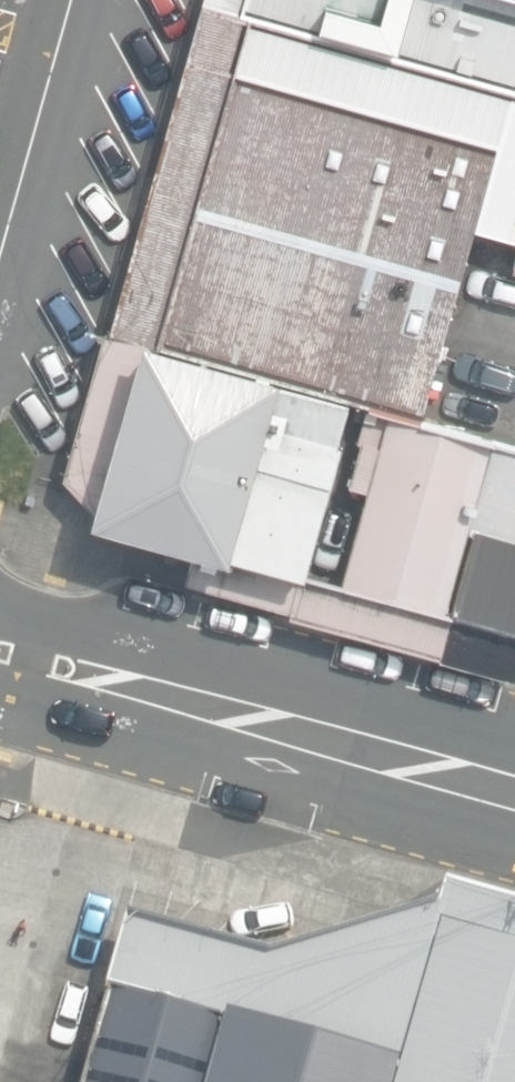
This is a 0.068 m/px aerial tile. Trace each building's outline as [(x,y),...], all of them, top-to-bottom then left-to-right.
[(250,6),(514,77),(514,0),(252,0),(250,6)] [(250,6),(163,342),(475,422),(514,266),(514,77),(250,6)] [(275,391),(130,355),(87,526),(232,563),(275,391)] [(363,404),(291,385),(244,559),(316,579),(363,404)] [(396,415),(350,586),(514,632),(514,445),(396,415)] [(434,900),(257,942),(122,905),(103,978),(219,1013),(201,1081),(384,1081),(434,900)] [(434,900),(384,1081),(514,1081),(514,924),(434,900)] [(219,1013),(103,978),(73,1081),(201,1081),(219,1013)]
